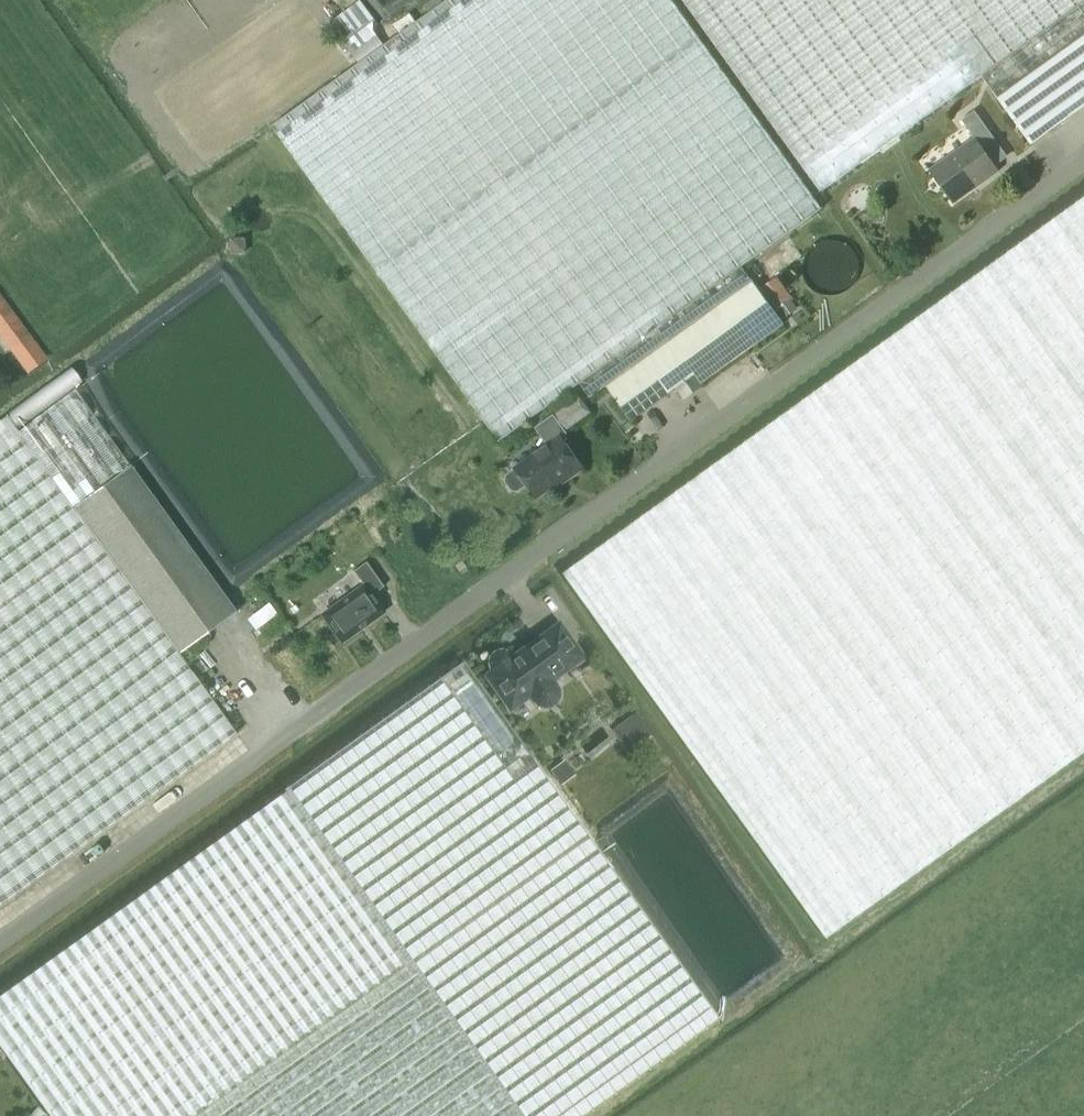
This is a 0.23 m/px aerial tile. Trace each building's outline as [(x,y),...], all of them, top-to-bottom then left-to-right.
[(271,127),(302,169),(488,427),(498,441),(580,383),(590,398),(607,386),(753,281),(741,265),(822,207),(673,0),(447,0),(275,124),(271,127)] [(982,75),(998,98),(1083,36),(1083,0),(683,0),(821,191),(982,75)] [(343,23),(355,40),(369,30),(365,26),(369,23),(360,10),(343,23)] [(998,98),(1031,144),(1083,106),(1083,36),(998,98)] [(976,139),(931,172),(925,163),(924,164),(953,203),(954,203),(953,201),(997,169),(998,171),(999,170),(982,148),(995,139),(974,110),(961,119),(976,139)] [(566,574),(829,939),(1083,754),(1083,200),(566,574)] [(776,275),(760,287),(777,311),(778,310),(792,300),(793,299),(776,275)] [(753,281),(607,386),(631,420),(695,374),(701,383),(783,324),(753,281)] [(177,652),(72,506),(129,465),(74,389),(17,431),(6,415),(0,419),(0,903),(236,732),(177,652)] [(564,482),(583,468),(562,438),(567,434),(553,415),(536,428),(548,446),(507,476),(506,482),(513,491),(519,492),(528,485),(536,497),(562,479),(564,482)] [(235,611),(129,465),(72,506),(177,652),(235,611)] [(321,614),(340,641),(382,611),(370,595),(383,586),(365,561),(351,570),(362,585),(321,614)] [(582,657),(560,627),(512,661),(509,657),(505,654),(500,654),(495,657),(493,662),(495,667),(497,671),(490,676),(512,707),(532,692),(537,700),(541,703),(546,705),(551,704),(555,701),(557,697),(558,691),(556,687),(550,679),(582,657)] [(50,1115),(520,1115),(414,969),(592,842),(465,664),(287,791),(287,792),(0,997),(0,1046),(50,1115)] [(634,716),(615,730),(631,752),(651,737),(634,716)] [(565,760),(550,770),(561,785),(575,775),(565,760)]
